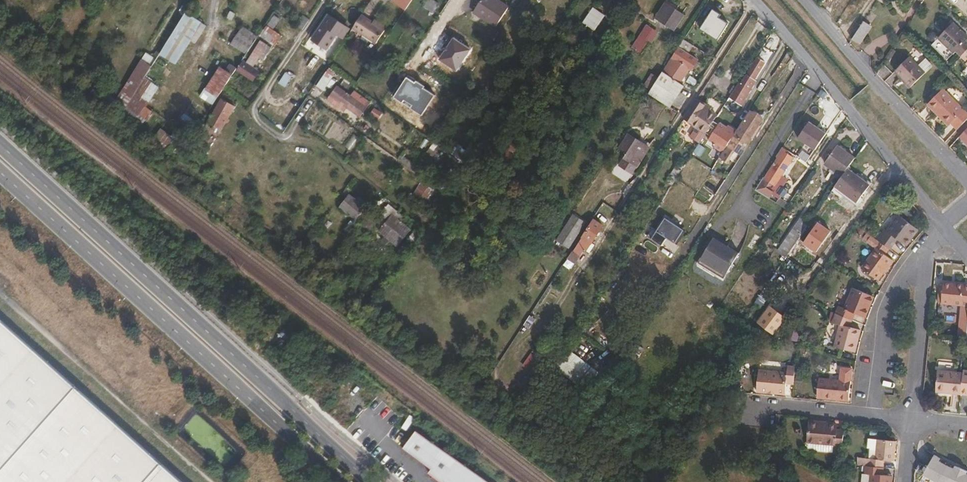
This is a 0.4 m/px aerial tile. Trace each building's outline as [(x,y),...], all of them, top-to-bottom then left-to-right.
[(180,6),(186,10),(192,0),(184,0),(180,6)] [(412,0),(391,0),(390,1),(398,7),(400,4),(406,9),(411,1),(412,0)] [(431,0),(426,0),(422,6),(432,13),(438,5),(431,0)] [(495,0),(480,0),(472,12),(495,27),(508,9),(495,0)] [(667,4),(664,2),(655,18),(658,20),(667,4)] [(682,13),(667,4),(658,20),(673,29),(682,13)] [(602,15),(593,8),(579,29),(589,36),(602,15)] [(721,14),(710,9),(698,29),(717,40),(728,26),(718,19),(721,14)] [(199,22),(184,12),(159,52),(174,62),(199,22)] [(347,27),(329,15),(312,40),(327,51),(337,36),(343,39),(348,31),(346,29),(347,27)] [(383,30),(360,15),(352,28),(374,44),(383,30)] [(869,26),(862,22),(851,39),(858,43),(869,26)] [(959,55),(966,47),(966,42),(964,40),(966,37),(952,22),(937,37),(952,52),(954,51),(959,55)] [(643,55),(659,32),(647,24),(632,48),(643,55)] [(243,26),(230,45),(245,55),(258,37),(243,26)] [(265,26),(260,38),(277,46),(282,34),(265,26)] [(470,49),(452,37),(438,59),(457,71),(470,49)] [(691,45),(683,39),(671,58),(672,59),(663,74),(678,83),(687,69),(689,71),(696,61),(686,54),(691,45)] [(237,68),(236,71),(254,83),(260,72),(254,68),(259,59),(263,61),(272,47),(259,40),(246,62),(242,59),(237,68)] [(959,55),(965,62),(964,63),(966,67),(966,47),(959,55)] [(127,83),(136,88),(143,77),(155,59),(146,54),(127,83)] [(910,74),(916,78),(923,72),(908,55),(893,70),(905,83),(910,74)] [(764,63),(757,58),(740,83),(738,82),(728,97),(741,106),(756,82),(753,80),(764,63)] [(324,66),(318,62),(313,70),(319,74),(324,66)] [(219,66),(199,96),(213,106),(236,71),(237,68),(229,63),(224,70),(219,66)] [(286,88),(294,79),(287,72),(279,82),(286,88)] [(663,74),(660,72),(647,93),(668,107),(682,86),(678,83),(663,74)] [(331,78),(324,73),(315,87),(322,91),(331,78)] [(908,86),(916,78),(910,74),(905,83),(908,86)] [(158,87),(143,77),(136,88),(124,108),(119,114),(133,124),(139,129),(153,112),(146,106),(158,87)] [(413,84),(405,78),(393,98),(422,116),(434,97),(423,89),(425,86),(415,81),(413,84)] [(352,96),(337,87),(330,96),(339,102),(345,106),(361,117),(371,103),(356,91),(352,96)] [(965,118),(939,90),(925,103),(945,125),(948,122),(954,130),(965,118)] [(119,114),(124,108),(102,91),(98,97),(119,114)] [(234,106),(220,99),(206,122),(220,129),(234,106)] [(709,108),(695,99),(683,119),(705,133),(716,116),(708,111),(709,108)] [(183,119),(196,124),(203,106),(190,102),(183,119)] [(345,106),(339,102),(336,106),(342,110),(345,106)] [(375,107),(370,114),(379,121),(384,114),(375,107)] [(762,119),(750,110),(727,146),(731,149),(741,155),(751,140),(749,139),(762,119)] [(808,122),(797,139),(814,150),(826,133),(808,122)] [(167,140),(154,130),(150,138),(162,148),(167,140)] [(213,143),(193,130),(181,147),(200,162),(213,143)] [(351,150),(359,138),(352,133),(343,146),(351,150)] [(648,148),(628,135),(620,148),(626,152),(623,157),(636,165),(648,148)] [(693,153),(701,157),(705,147),(698,144),(693,153)] [(843,174),(846,170),(848,167),(855,157),(837,144),(825,162),(843,174)] [(731,149),(727,146),(720,158),(723,160),(731,149)] [(788,151),(782,147),(776,156),(780,159),(767,179),(763,177),(754,190),(785,209),(789,204),(769,191),(791,157),(786,154),(788,151)] [(868,186),(846,170),(843,174),(834,187),(856,203),(868,186)] [(364,208),(348,196),(340,207),(356,219),(364,208)] [(679,218),(673,213),(668,221),(675,225),(679,218)] [(584,222),(572,214),(555,240),(567,248),(584,222)] [(822,229),(802,215),(777,249),(799,263),(822,229)] [(409,230),(391,216),(379,232),(398,246),(409,230)] [(876,241),(888,250),(895,241),(902,246),(908,238),(910,239),(916,231),(897,217),(886,232),(884,231),(876,241)] [(602,226),(592,220),(572,251),(571,250),(566,258),(573,263),(582,249),(585,251),(602,226)] [(675,225),(668,221),(660,233),(678,245),(687,232),(675,225)] [(422,232),(417,228),(401,249),(406,253),(422,232)] [(737,254),(712,238),(697,264),(722,279),(737,254)] [(883,256),(888,250),(876,241),(871,248),(874,250),(860,270),(876,282),(891,261),(883,256)] [(319,259),(306,249),(304,253),(316,263),(319,259)] [(966,307),(966,287),(942,284),(940,305),(966,307)] [(836,305),(833,313),(850,320),(853,313),(863,317),(872,296),(851,288),(843,308),(836,305)] [(790,315),(771,302),(757,320),(775,335),(790,315)] [(847,327),(850,320),(833,313),(829,322),(837,326),(830,344),(849,352),(858,331),(847,327)] [(0,318),(0,481),(182,481),(0,318)] [(586,388),(599,371),(573,351),(560,368),(586,388)] [(795,366),(787,365),(787,372),(758,369),(756,391),(766,392),(767,390),(785,391),(786,383),(793,383),(795,366)] [(850,368),(840,367),(839,379),(819,377),(817,395),(825,396),(824,398),(847,400),(850,368)] [(949,393),(960,394),(962,373),(936,371),(935,389),(949,390),(949,393)] [(836,425),(809,422),(808,442),(842,445),(844,430),(836,429),(836,425)] [(419,427),(406,444),(434,466),(431,470),(447,481),(490,481),(419,427)] [(868,458),(867,465),(882,467),(883,459),(893,460),(895,440),(876,438),(874,458),(868,458)] [(925,470),(923,474),(937,481),(938,481),(946,465),(936,459),(937,456),(934,454),(925,470)] [(867,465),(865,465),(864,473),(870,474),(869,481),(891,481),(892,476),(881,475),(882,467),(867,465)] [(961,468),(958,467),(957,469),(946,465),(938,481),(955,481),(961,468)] [(961,468),(955,481),(966,481),(966,474),(964,472),(965,470),(961,468)]
